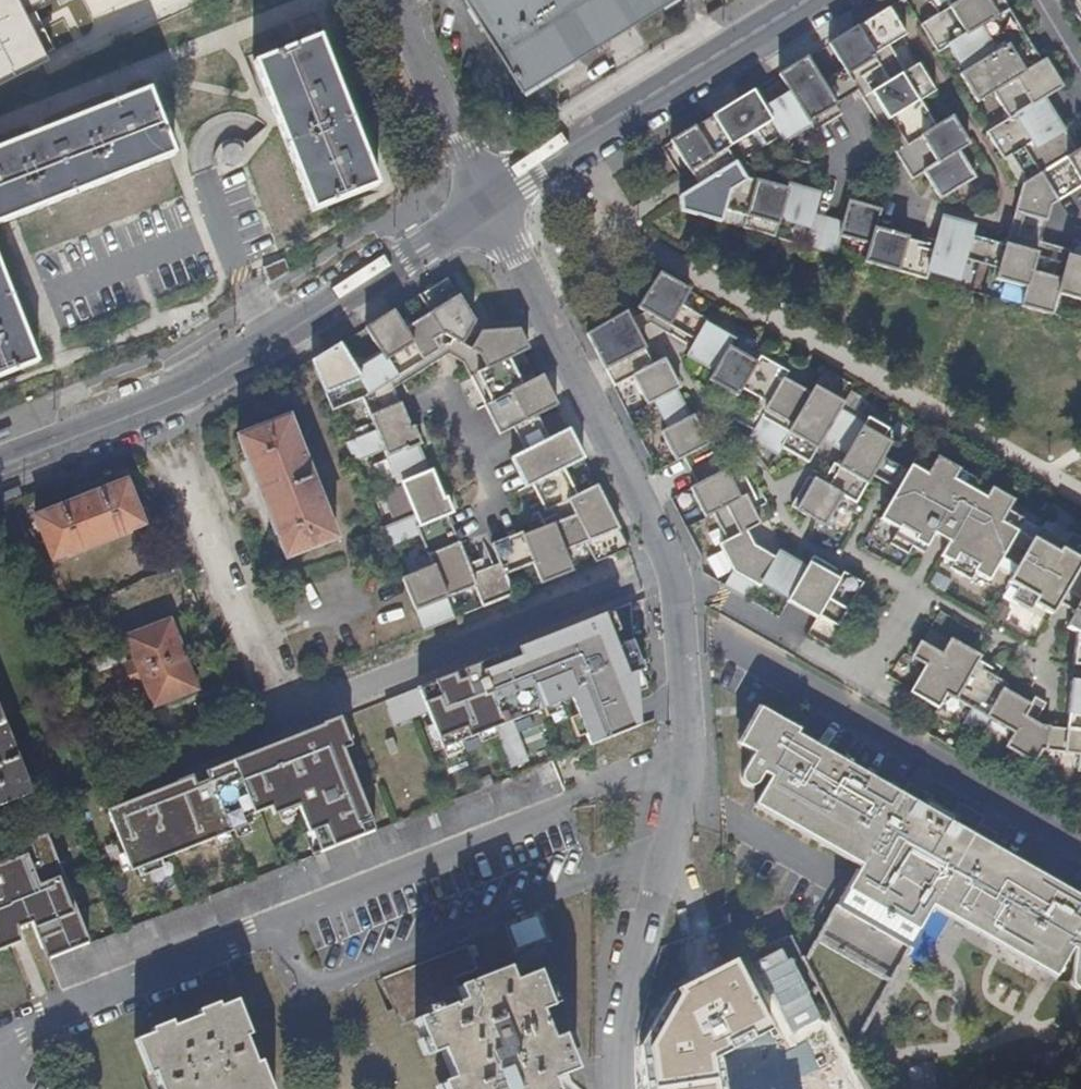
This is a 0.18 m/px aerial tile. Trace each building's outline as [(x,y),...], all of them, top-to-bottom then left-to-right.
[(520,88),(664,0),(466,0),(520,88)] [(1047,204),(1080,184),(1080,186),(1080,145),(1073,150),(1040,97),(1059,86),(1042,58),(1023,69),(1007,43),(1022,34),(1005,6),(990,16),(980,0),(927,0),(934,12),(917,23),(934,52),(945,45),(961,70),(956,73),(974,101),(995,89),(1010,114),(983,131),(1000,159),(1008,154),(1024,180),(1019,183),(1012,211),(1044,219),(1047,204)] [(885,6),(825,43),(849,82),(861,75),(865,82),(863,83),(868,91),(858,97),(880,132),(885,129),(896,148),(891,151),(908,179),(921,171),(937,198),(971,177),(955,150),(965,143),(948,116),(933,125),(917,99),(932,90),(915,62),(901,71),(885,45),(902,34),(885,6)] [(251,61),(308,207),(373,182),(312,28),(298,33),(301,42),(251,61)] [(927,272),(958,280),(973,226),(941,217),(931,252),(917,248),(919,243),(873,230),(879,211),(847,202),(841,223),(812,215),(818,194),(786,185),(785,190),(756,182),(740,158),(777,136),(780,141),(806,125),(809,129),(837,111),(803,57),(775,74),(786,92),(761,108),(749,90),(708,115),(712,122),(695,132),(691,126),(667,140),(696,186),(678,199),(679,211),(719,223),(722,211),(744,217),(741,229),(773,238),(778,220),(808,228),(803,246),(833,255),(838,237),(868,245),(863,263),(925,280),(927,272)] [(170,154),(145,91),(0,148),(0,221),(170,154)] [(16,132),(10,114),(0,117),(0,137),(16,132)] [(1067,256),(1069,250),(1007,233),(994,280),(1024,288),(1019,306),(1050,315),(1056,294),(1080,301),(1080,260),(1067,256)] [(842,458),(823,486),(814,481),(813,483),(808,479),(791,509),(825,528),(842,498),(856,506),(891,446),(884,442),(889,433),(868,421),(864,428),(837,412),(841,405),(813,389),(809,396),(783,381),(787,374),(758,357),(754,364),(727,349),(731,342),(704,326),(706,322),(679,306),(687,291),(657,274),(635,308),(665,328),(661,334),(687,350),(682,359),(708,375),(703,384),(730,401),(736,392),(754,404),(747,415),(749,416),(744,423),(751,427),(742,441),(769,459),(774,452),(800,469),(818,442),(842,458)] [(33,362),(0,276),(0,375),(33,362)] [(469,570),(443,520),(449,517),(442,502),(439,504),(425,476),(422,478),(410,452),(412,451),(404,434),(401,436),(388,392),(385,387),(405,376),(411,381),(441,363),(431,346),(441,340),(457,351),(472,330),(442,281),(414,298),(425,316),(399,332),(388,314),(360,331),(376,358),(350,373),(333,347),(305,363),(326,412),(356,399),(370,430),(340,443),(347,460),(377,447),(395,481),(392,483),(409,512),(376,526),(382,542),(412,530),(427,563),(397,575),(420,629),(451,617),(444,596),(472,585),(480,606),(511,594),(503,573),(531,562),(539,583),(570,571),(562,550),(586,541),(594,561),(625,549),(593,485),(574,495),(560,468),(580,458),(565,429),(508,458),(522,487),(528,484),(541,508),(534,511),(541,526),(522,536),(520,533),(491,548),(500,566),(487,573),(483,563),(469,570)] [(624,314),(584,332),(610,386),(630,377),(643,405),(650,402),(663,430),(655,434),(669,463),(676,460),(689,488),(681,491),(695,521),(703,517),(734,502),(741,499),(735,484),(721,490),(715,477),(717,477),(704,448),(700,449),(687,420),(684,422),(671,394),(674,392),(660,363),(649,368),(624,314)] [(515,329),(480,334),(460,362),(467,377),(474,374),(488,401),(481,404),(496,434),(553,405),(538,376),(519,385),(505,358),(524,348),(515,329)] [(332,539),(284,419),(235,439),(283,560),(332,539)] [(988,590),(996,577),(1011,585),(1007,591),(1032,606),(1029,611),(1050,623),(1080,569),(1080,543),(1072,538),(1066,547),(1041,533),(1034,545),(1019,536),(1026,524),(1009,515),(1015,505),(994,493),(989,503),(955,483),(961,474),(938,461),(933,470),(916,461),(881,520),(896,529),(887,544),(905,554),(912,543),(923,550),(932,534),(947,542),(937,558),(951,566),(946,575),(969,588),(973,581),(988,590)] [(139,526),(122,481),(32,517),(50,561),(63,556),(64,558),(130,532),(129,530),(139,526)] [(734,502),(703,517),(716,545),(708,549),(721,577),(711,592),(730,602),(738,588),(745,592),(747,588),(774,604),(772,606),(803,623),(804,621),(823,631),(848,588),(828,577),(823,584),(818,581),(822,574),(798,561),(791,573),(764,558),(760,564),(738,552),(733,536),(748,530),(734,502)] [(1072,617),(1075,619),(1067,633),(1077,639),(1074,671),(1080,672),(1080,602),(1072,617)] [(626,603),(415,685),(439,746),(568,696),(587,743),(636,724),(632,671),(641,668),(628,638),(626,603)] [(122,658),(96,668),(102,684),(180,655),(166,619),(123,636),(134,664),(125,667),(122,658)] [(1042,733),(1036,729),(1047,710),(1037,704),(1032,712),(1006,696),(1009,690),(998,684),(1004,674),(994,668),(990,673),(980,667),(982,663),(953,645),(945,660),(923,647),(914,663),(932,674),(916,701),(942,716),(951,702),(976,717),(968,731),(983,740),(991,726),(1018,741),(1009,755),(1035,770),(1043,757),(1080,760),(1080,736),(1042,733)] [(180,655),(102,684),(107,697),(133,686),(130,679),(139,676),(150,704),(192,686),(180,655)] [(1072,687),(1068,719),(1080,721),(1080,688),(1072,687)] [(756,708),(735,745),(749,753),(739,772),(737,775),(737,778),(737,781),(739,784),(742,787),(750,788),(756,784),(761,776),(767,779),(751,807),(858,867),(811,950),(802,965),(804,969),(823,1006),(845,1051),(927,906),(1051,976),(1067,948),(1070,950),(1067,981),(1067,983),(1068,984),(1069,986),(1071,988),(1073,989),(1075,989),(1076,989),(1077,989),(1079,988),(1080,987),(1080,938),(1075,934),(1080,924),(1080,897),(986,844),(993,833),(974,822),(978,815),(954,802),(946,816),(923,803),(927,795),(905,783),(898,795),(792,735),(795,731),(756,708)] [(329,720),(104,808),(128,870),(297,803),(316,850),(372,828),(329,720)] [(27,796),(0,726),(0,806),(27,796)] [(561,788),(550,758),(372,828),(316,850),(85,942),(46,957),(3,974),(0,975),(0,1010),(561,788)] [(0,863),(0,947),(15,940),(16,926),(28,924),(46,957),(85,942),(42,834),(15,845),(20,855),(0,863)] [(516,945),(538,938),(532,918),(510,925),(516,945)] [(789,975),(804,969),(802,965),(788,938),(733,960),(749,996),(791,978),(789,975)] [(466,946),(456,950),(466,975),(476,971),(466,946)] [(539,1030),(494,1048),(471,988),(458,993),(454,980),(466,975),(456,950),(379,982),(400,1029),(416,1022),(430,1054),(439,1050),(451,1080),(440,1084),(442,1088),(540,1088),(548,1085),(546,1080),(569,1070),(557,1036),(544,1042),(539,1030)] [(494,1048),(539,1030),(532,1012),(545,1007),(531,972),(508,981),(504,974),(471,988),(494,1048)] [(641,1088),(682,1088),(684,1088),(668,991),(653,1012),(643,1035),(638,1054),(638,1071),(641,1088)] [(845,1051),(823,1006),(788,1025),(821,1088),(864,1088),(845,1051)] [(135,1047),(146,1074),(151,1072),(158,1088),(266,1088),(257,1063),(251,1065),(240,1037),(245,1035),(234,1008),(217,1015),(199,1022),(173,1032),(152,1041),(135,1047)] [(199,1022),(217,1015),(215,1009),(196,1016),(199,1022)] [(151,1035),(152,1041),(173,1032),(171,1027),(151,1035)]
